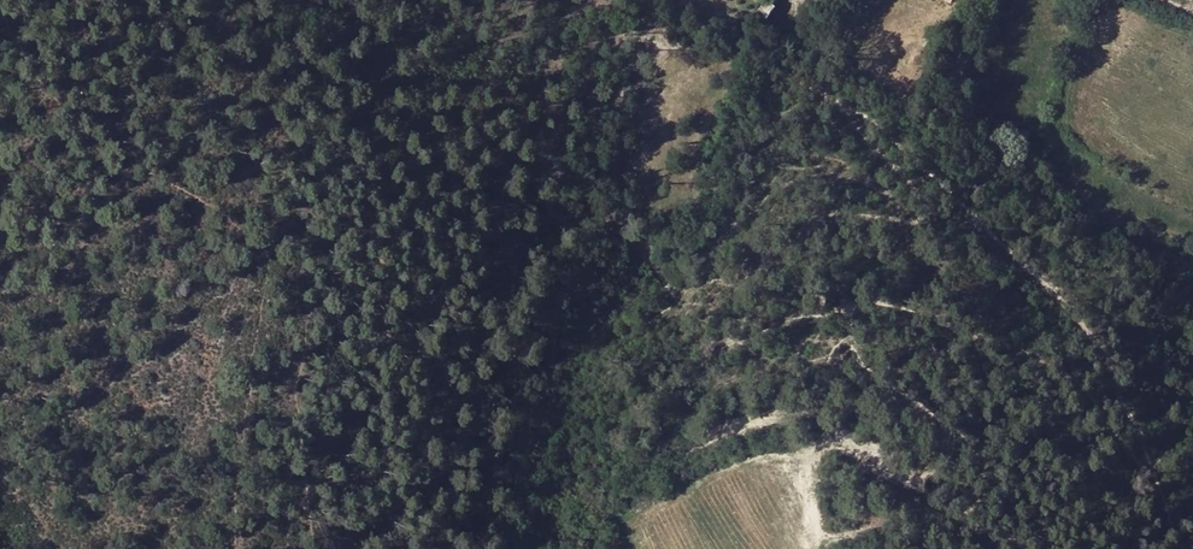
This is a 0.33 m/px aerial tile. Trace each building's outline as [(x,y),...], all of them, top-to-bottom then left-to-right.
[(828,298),(806,299),(806,310),(828,308),(828,298)]
